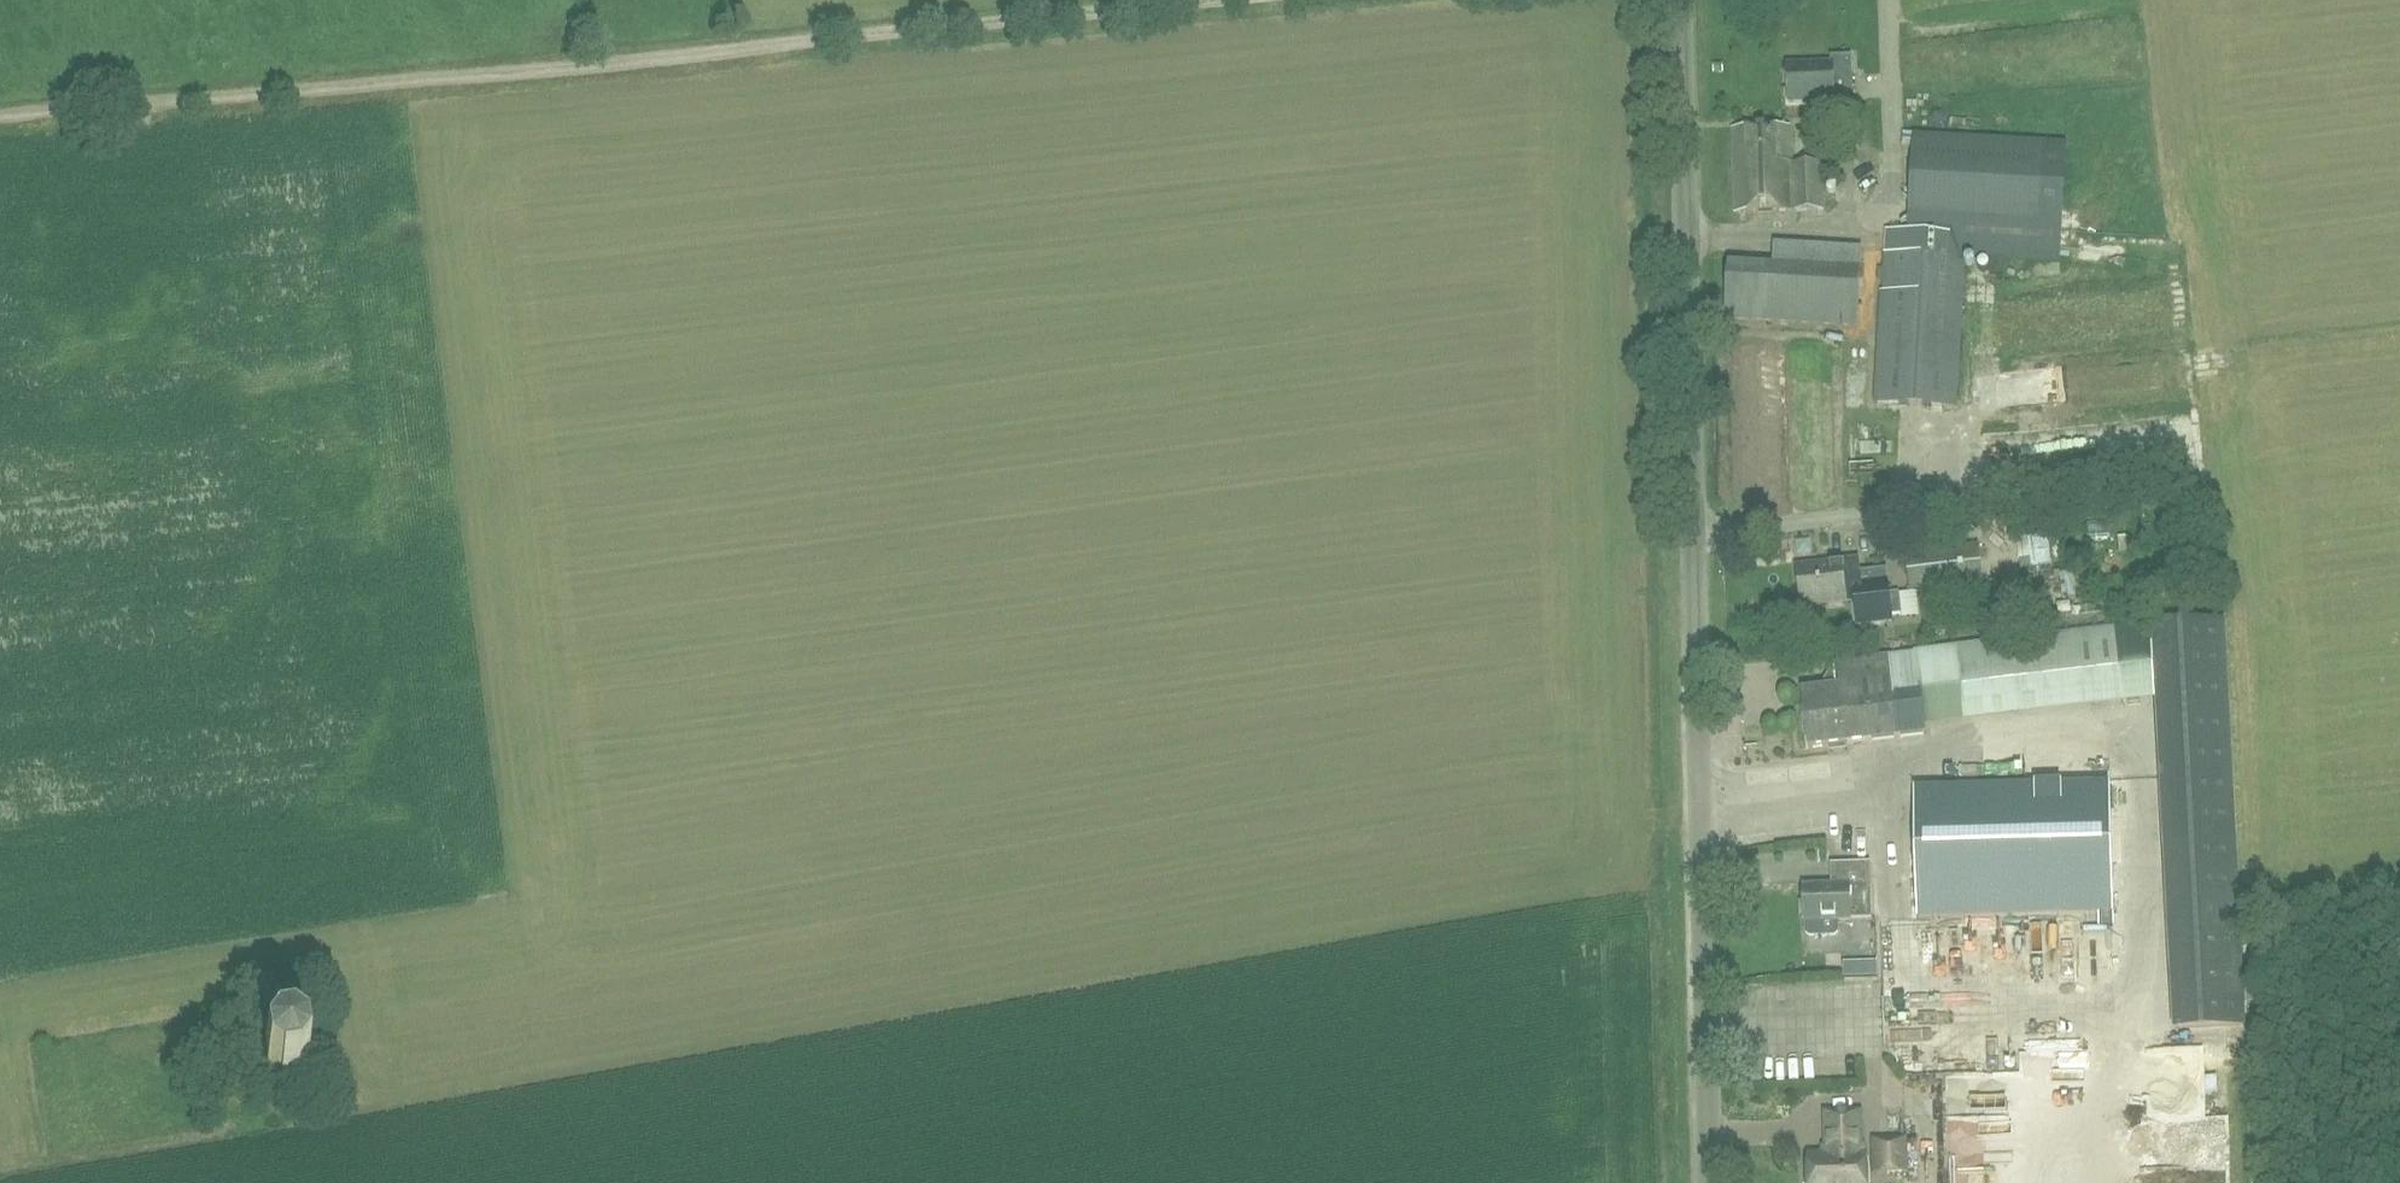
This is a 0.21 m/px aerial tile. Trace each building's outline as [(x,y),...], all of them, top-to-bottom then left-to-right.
[(1788,102),(1834,101),(1834,95),(1852,94),(1851,57),(1831,58),(1831,64),(1787,66),(1788,102)] [(1791,163),(1789,126),(1732,128),(1734,213),(1824,210),(1822,162),(1791,163)] [(2036,261),(2036,257),(2043,143),(1914,135),(1907,249),(1907,252),(2035,260),(2036,261)] [(1954,407),(1962,256),(1885,252),(1876,402),(1954,407)] [(1858,327),(1861,275),(1774,270),(1774,266),(1730,264),(1727,319),(1858,327)] [(1948,536),(1946,518),(1930,519),(1931,537),(1935,537),(1936,550),(1905,553),(1910,594),(1983,585),(1978,545),(1952,548),(1951,535),(1948,536)] [(1853,601),(1856,628),(1893,624),(1892,616),(1902,615),(1899,593),(1889,594),(1887,570),(1859,573),(1858,561),(1796,568),(1801,607),(1853,601)] [(1900,730),(1907,728),(1922,717),(1922,711),(1992,702),(2120,687),(2112,627),(1973,642),(1915,650),(1915,653),(1837,662),(1840,686),(1802,691),(1809,749),(1901,738),(1900,730)] [(1919,920),(2113,915),(2110,813),(2123,813),(2122,783),(2109,784),(1915,786),(1919,920)] [(1836,887),(1837,920),(1850,920),(1850,918),(1870,918),(1869,864),(1830,865),(1831,887),(1836,887)] [(1836,887),(1831,887),(1803,887),(1804,921),(1805,921),(1806,936),(1837,935),(1837,920),(1836,887)] [(301,1047),(291,1040),(290,1035),(273,1038),(274,1043),(267,1053),(262,1053),(265,1071),(270,1070),(280,1077),(280,1081),(298,1079),(297,1074),(304,1064),(308,1063),(306,1046),(301,1047)] [(1858,1113),(1826,1114),(1826,1147),(1828,1147),(1828,1156),(1809,1156),(1810,1182),(1865,1182),(1864,1155),(1859,1155),(1858,1113)] [(1903,1172),(1902,1141),(1876,1142),(1877,1173),(1903,1172)]
